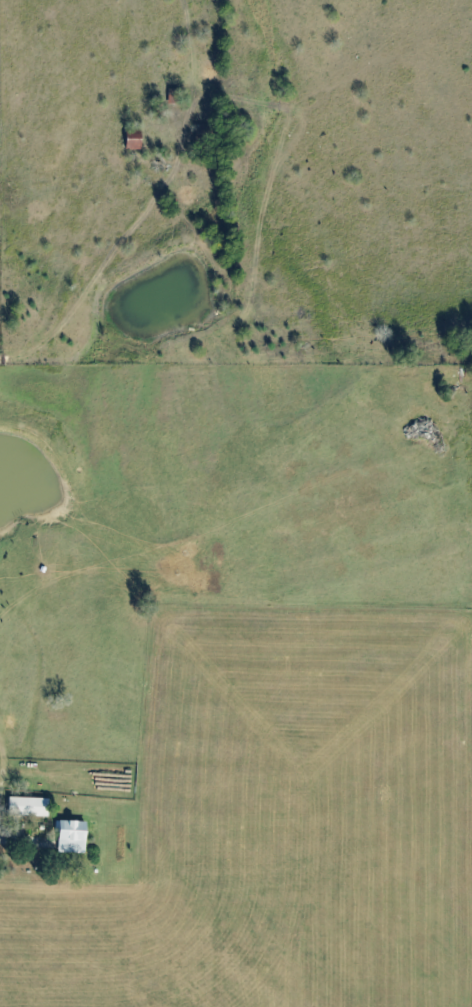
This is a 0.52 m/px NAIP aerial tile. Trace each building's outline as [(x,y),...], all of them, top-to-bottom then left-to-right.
[(48,815),(48,798),(11,798),(11,816),(48,815)] [(87,821),(58,821),(58,853),(87,853),(87,821)]
